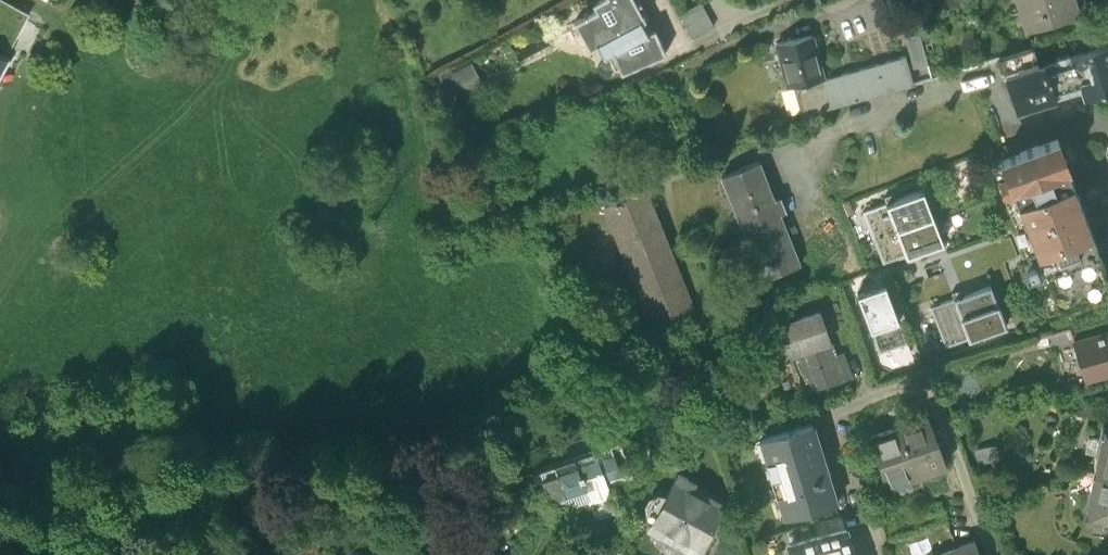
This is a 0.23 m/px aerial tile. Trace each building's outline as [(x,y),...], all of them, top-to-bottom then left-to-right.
[(9,55),(31,13),(6,0),(0,0),(0,79),(12,56),(9,55)] [(647,37),(642,26),(645,25),(632,0),(606,0),(592,8),(596,15),(574,27),(589,55),(597,51),(604,63),(613,58),(622,78),(666,59),(655,33),(647,37)] [(1026,32),(1058,22),(1079,15),(1074,0),(1016,0),(1026,32)] [(715,30),(701,6),(679,17),(692,41),(715,30)] [(1083,27),(1079,15),(1058,22),(1061,34),(1083,27)] [(920,37),(905,41),(914,71),(929,67),(920,37)] [(789,92),(795,90),(803,119),(832,111),(914,88),(906,58),(824,82),(811,40),(777,49),(789,92)] [(1084,93),(1086,101),(1107,95),(1107,48),(1009,81),(1020,114),(1084,93)] [(483,87),(471,65),(452,75),(450,70),(437,77),(451,104),(483,87)] [(1058,136),(999,158),(1004,172),(996,175),(1003,191),(1010,189),(1009,186),(1029,178),(1049,171),(1068,163),(1058,136)] [(759,167),(722,181),(764,287),(800,272),(780,219),(786,217),(781,204),(774,206),(759,167)] [(1055,187),(1049,171),(1029,178),(1035,195),(1055,187)] [(1090,231),(1071,181),(1055,187),(1035,195),(1018,201),(1037,252),(1060,313),(1107,294),(1107,278),(1102,262),(1107,259),(1107,247),(1098,251),(1090,231)] [(696,324),(643,194),(604,209),(657,340),(696,324)] [(864,216),(874,243),(933,220),(923,194),(864,216)] [(944,246),(933,220),(874,243),(884,269),(944,246)] [(1037,268),(1033,260),(1025,263),(1029,272),(1037,268)] [(886,288),(858,298),(880,357),(908,347),(899,323),(905,321),(902,313),(895,315),(886,288)] [(931,312),(945,350),(1006,327),(991,289),(931,312)] [(830,348),(819,317),(778,332),(790,363),(797,360),(830,348)] [(1074,341),(1086,379),(1107,373),(1107,330),(1074,341)] [(835,362),(830,348),(797,360),(810,393),(852,379),(844,358),(835,362)] [(945,468),(925,416),(868,438),(888,490),(945,468)] [(1093,471),(1107,474),(1107,425),(1101,424),(1093,471)] [(835,509),(811,430),(763,445),(788,523),(835,509)] [(618,445),(531,479),(548,521),(569,513),(567,506),(586,499),(594,520),(616,511),(607,490),(632,480),(618,445)] [(1093,471),(1084,519),(1107,524),(1107,474),(1093,471)] [(677,476),(650,527),(698,553),(723,506),(692,489),(695,485),(677,476)] [(786,546),(789,554),(853,554),(845,528),(786,546)] [(910,554),(931,554),(924,539),(906,546),(910,554)] [(974,541),(938,554),(979,554),(974,541)]
